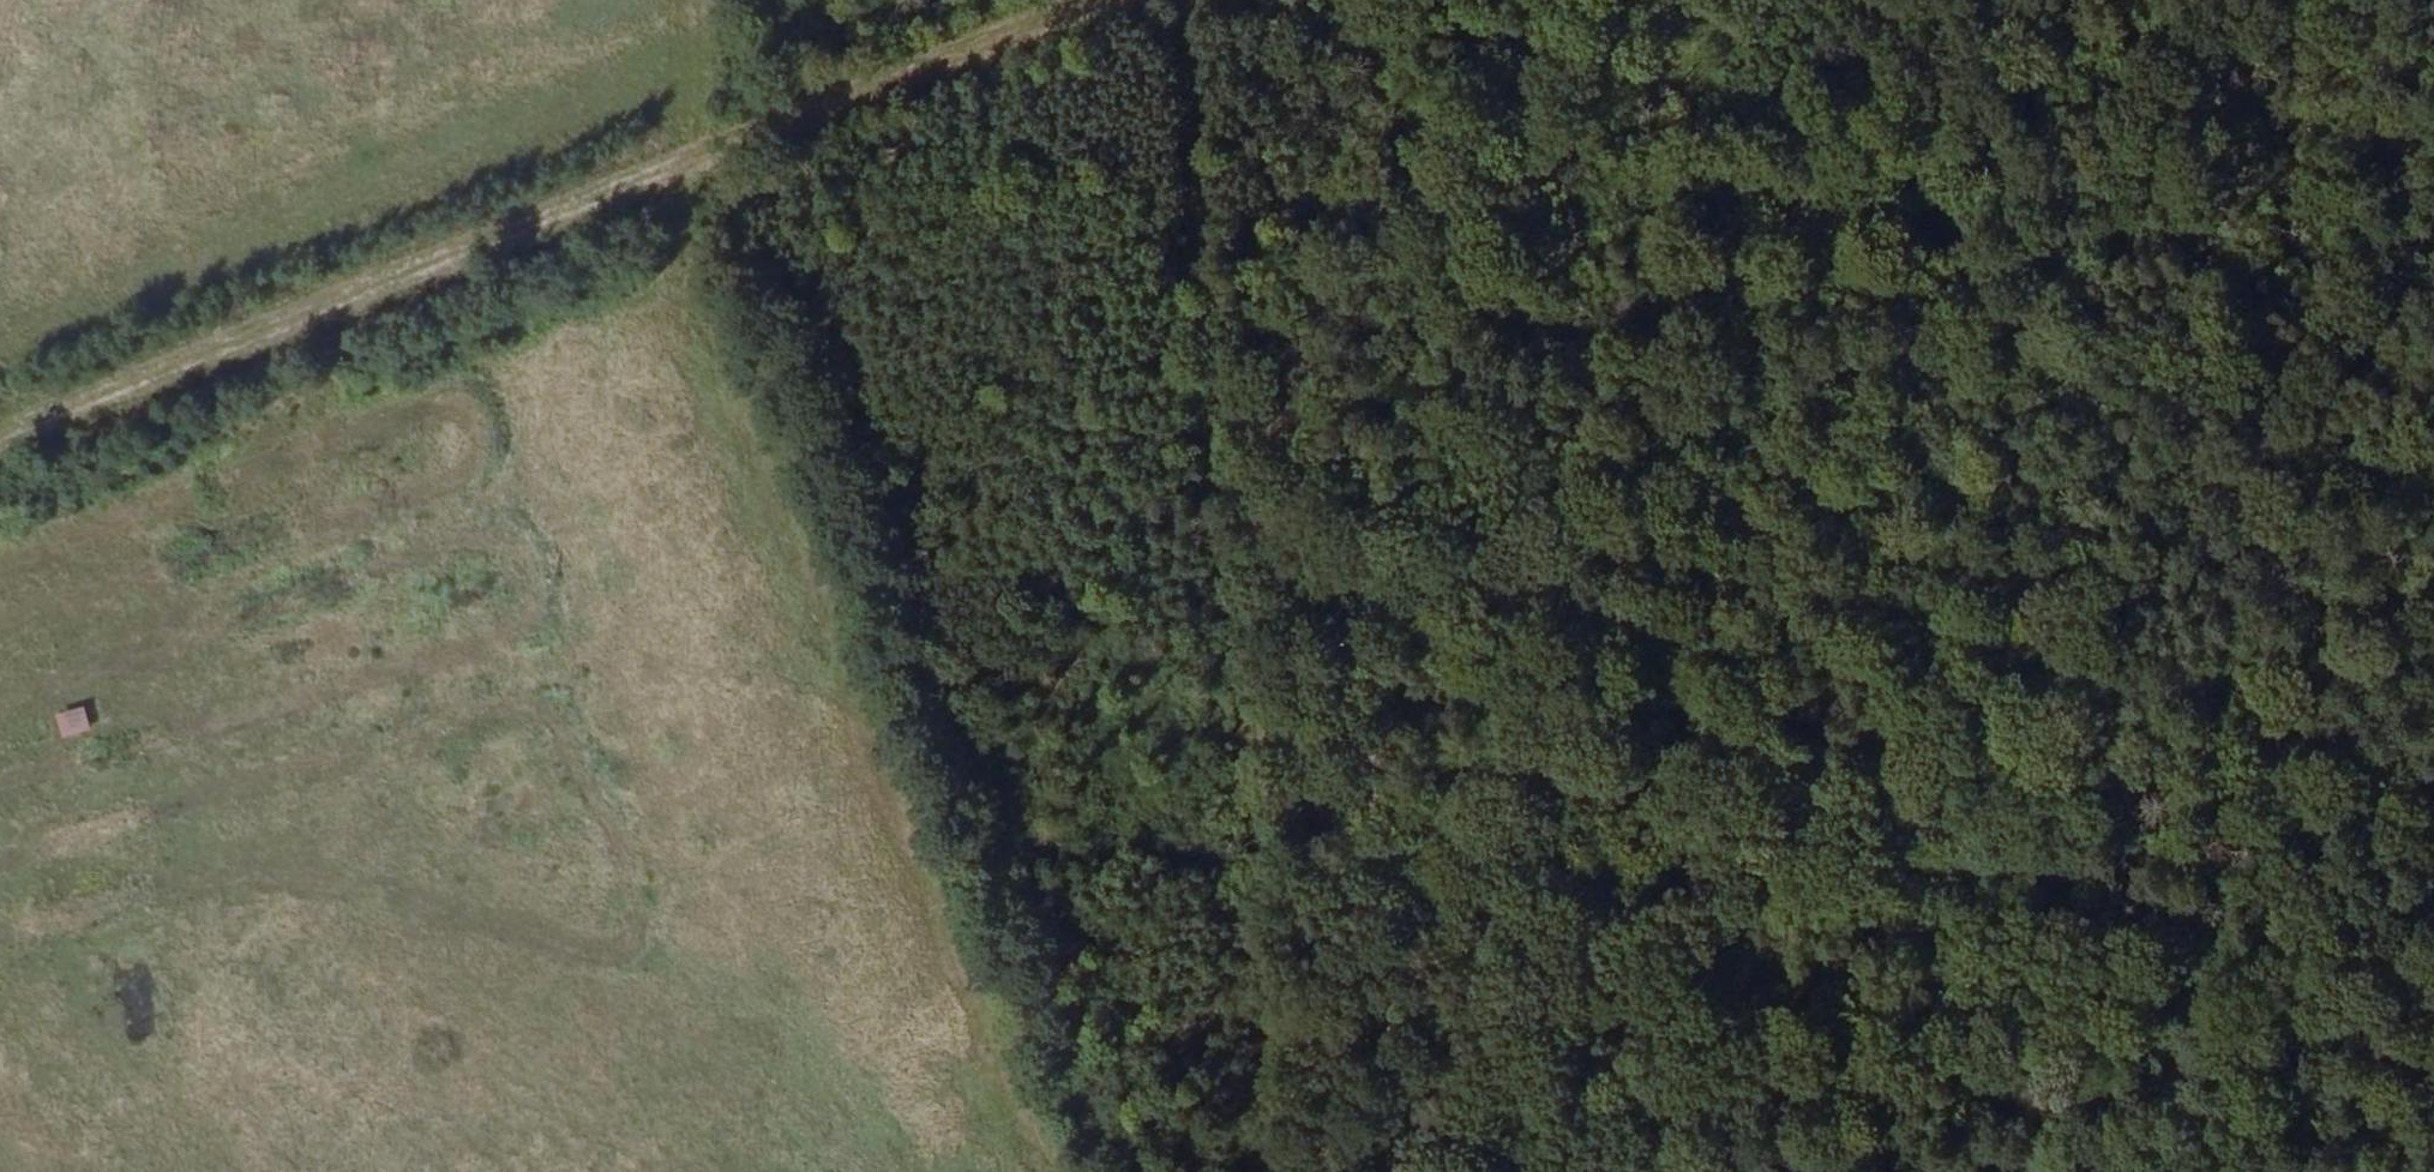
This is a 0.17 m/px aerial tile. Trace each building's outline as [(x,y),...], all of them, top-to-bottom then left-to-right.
[(54,716),(62,740),(90,730),(82,707),(54,716)]
